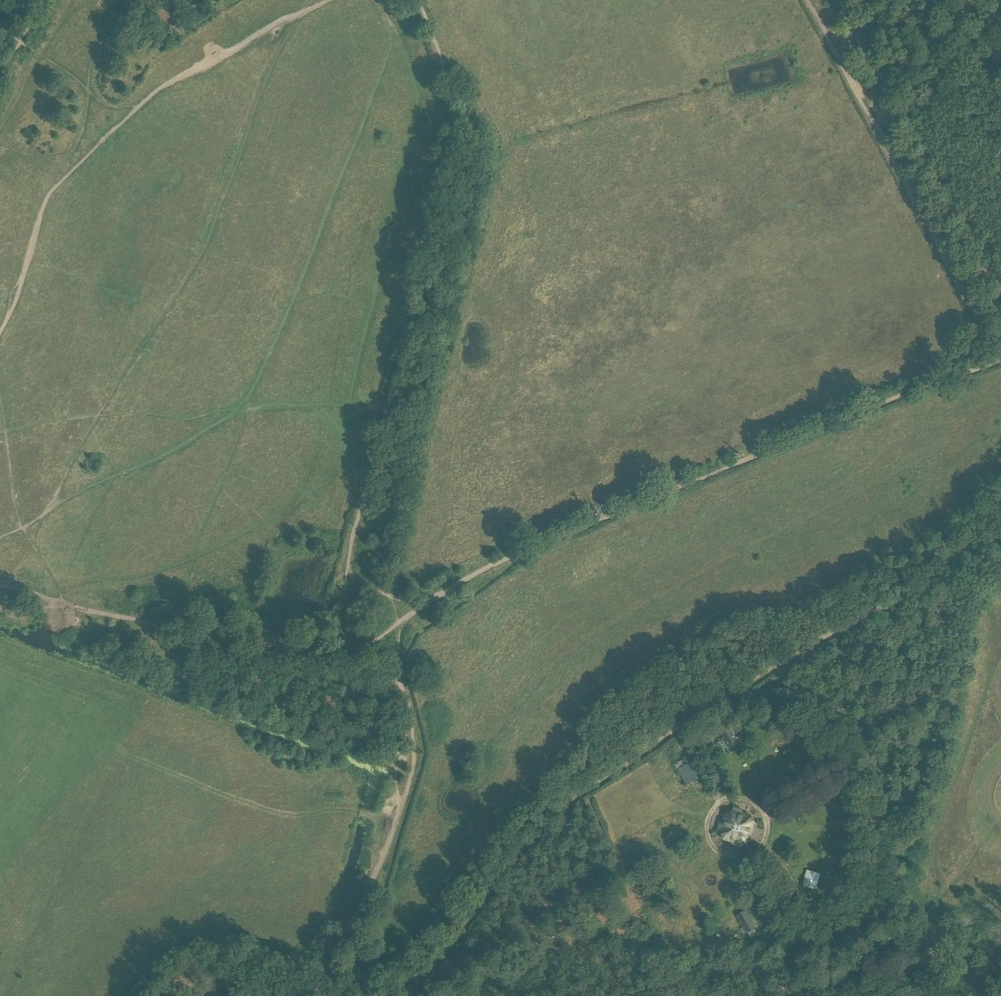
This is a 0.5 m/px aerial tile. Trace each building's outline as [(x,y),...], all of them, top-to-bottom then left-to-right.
[(730,726),(720,732),(730,749),(740,743),(730,726)] [(694,759),(688,761),(694,779),(700,776),(694,759)] [(687,763),(678,767),(685,783),(694,779),(687,763)] [(725,840),(732,843),(732,846),(742,848),(743,846),(750,841),(753,832),(756,833),(758,824),(756,823),(751,814),(743,812),(744,809),(734,806),(733,809),(725,814),(722,823),(720,822),(717,831),(720,832),(725,840)] [(805,869),(800,884),(812,888),(817,873),(805,869)] [(757,927),(746,910),(736,915),(747,933),(757,927)]
